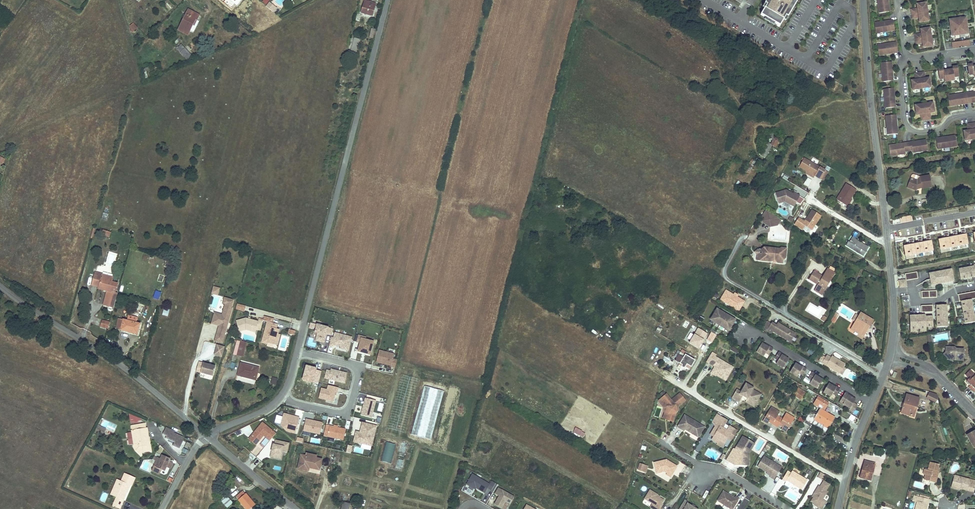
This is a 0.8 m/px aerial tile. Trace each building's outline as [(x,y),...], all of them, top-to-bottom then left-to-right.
[(231,8),(235,4),(237,5),(241,0),(222,0),(231,8)] [(366,0),(364,0),(361,12),(372,15),(376,3),(366,0)] [(765,4),(767,5),(765,8),(761,15),(780,26),(783,20),(786,16),(788,17),(790,13),(788,12),(790,8),(792,10),(797,1),(796,1),(795,0),(767,0),(765,4)] [(878,12),(888,11),(887,2),(886,2),(885,0),(876,0),(878,12)] [(912,9),(910,10),(911,17),(917,16),(918,21),(927,20),(926,11),(925,2),(915,4),(916,9),(912,9)] [(188,9),(177,29),(187,34),(195,18),(197,19),(199,15),(188,9)] [(956,18),(951,18),(951,20),(949,20),(949,25),(950,30),(950,34),(953,34),(954,35),(959,34),(964,34),(963,32),(966,32),(966,27),(965,22),(964,18),(961,19),(961,17),(956,18)] [(881,21),(873,23),(875,32),(889,30),(889,29),(893,29),(892,21),(888,21),(888,20),(881,21)] [(129,27),(134,32),(138,28),(134,23),(129,27)] [(920,34),(914,35),(915,42),(921,41),(922,46),(931,45),(930,36),(929,27),(919,29),(920,34)] [(357,51),(360,39),(354,38),(351,49),(357,51)] [(891,42),(876,45),(878,54),(893,52),(892,51),(896,51),(895,43),(891,43),(891,42)] [(181,44),(178,47),(182,50),(180,52),(185,58),(190,53),(181,44)] [(890,61),(880,62),(881,77),(882,77),(882,81),(891,80),(890,71),(891,70),(890,61)] [(966,64),(968,74),(972,73),(973,76),(974,76),(974,65),(971,65),(971,63),(966,64)] [(143,68),(142,71),(143,74),(145,73),(144,71),(156,67),(155,65),(147,68),(147,67),(143,68)] [(942,68),(937,68),(937,69),(938,79),(943,78),(944,80),(953,79),(953,76),(958,76),(956,66),(952,66),(952,68),(942,70),(942,68)] [(922,72),(915,73),(915,79),(910,80),(912,89),(929,87),(928,77),(923,78),(922,72)] [(893,88),(883,89),(884,103),(885,103),(885,107),(893,107),(893,103),(894,103),(893,88)] [(948,105),(957,104),(957,103),(974,100),(974,91),(969,92),(969,93),(962,94),(962,93),(947,95),(948,105)] [(932,102),(914,105),(916,114),(921,113),(921,120),(929,119),(928,112),(933,111),(932,102)] [(894,118),(894,114),(886,115),(886,119),(885,119),(887,134),(897,133),(895,118),(894,118)] [(965,139),(974,138),(974,123),(974,122),(967,123),(968,130),(963,130),(965,139)] [(940,137),(935,138),(936,146),(940,145),(941,147),(956,145),(954,135),(945,136),(945,138),(940,138),(940,137)] [(773,138),(769,136),(759,153),(764,156),(772,143),(770,143),(773,138)] [(897,143),(888,145),(889,154),(904,152),(904,150),(912,149),(912,150),(927,148),(925,139),(916,141),(916,142),(911,143),(911,141),(902,143),(903,144),(897,145),(897,143)] [(823,168),(802,156),(797,165),(803,169),(806,168),(806,170),(812,174),(818,177),(823,168)] [(821,179),(826,170),(823,168),(818,177),(821,179)] [(920,187),(930,186),(928,174),(919,175),(914,179),(909,177),(905,186),(915,189),(917,186),(920,186),(920,187)] [(854,187),(846,182),(837,199),(847,205),(855,192),(852,191),(854,187)] [(792,205),(798,194),(794,193),(791,191),(790,193),(783,189),(773,192),(777,203),(782,201),(792,205)] [(812,229),(821,214),(811,209),(804,221),(798,217),(794,224),(802,229),(805,225),(812,229)] [(764,211),(759,218),(762,222),(768,225),(771,221),(776,224),(778,220),(764,211)] [(118,231),(108,228),(106,234),(117,237),(118,231)] [(940,238),(942,248),(968,243),(965,228),(961,229),(962,234),(958,235),(957,230),(953,230),(954,235),(950,236),(949,231),(944,232),(945,237),(940,238)] [(905,245),(907,255),(933,250),(930,235),(927,236),(927,241),(923,242),(922,236),(918,237),(919,242),(915,243),(914,238),(909,239),(910,244),(905,245)] [(847,245),(864,255),(869,247),(855,240),(856,238),(854,236),(850,242),(849,241),(847,245)] [(759,256),(759,261),(765,261),(765,259),(771,260),(777,260),(776,263),(783,263),(783,257),(785,257),(785,246),(779,245),(779,247),(763,247),(760,248),(760,249),(760,251),(761,252),(759,256)] [(756,253),(756,256),(759,256),(761,252),(760,251),(760,249),(760,248),(758,248),(753,251),(756,253)] [(973,264),(974,265),(958,268),(960,278),(974,275),(974,263),(973,264)] [(821,272),(813,268),(808,276),(816,281),(817,280),(818,280),(817,282),(813,288),(818,291),(821,287),(824,289),(830,278),(825,274),(824,276),(820,274),(821,272)] [(830,278),(833,273),(825,269),(822,273),(825,274),(830,278)] [(953,269),(931,273),(933,284),(955,280),(953,269)] [(113,281),(115,275),(100,271),(96,284),(101,285),(112,289),(111,292),(108,305),(115,307),(119,292),(116,292),(119,282),(113,281)] [(735,295),(727,290),(721,300),(735,308),(737,304),(741,307),(745,301),(739,297),(735,295)] [(958,294),(959,301),(961,300),(965,323),(974,321),(974,319),(971,298),(974,298),(974,290),(958,294)] [(229,323),(233,308),(232,308),(234,300),(226,298),(224,303),(227,303),(225,310),(226,310),(224,318),(215,316),(213,323),(218,325),(219,324),(221,324),(221,326),(216,341),(224,343),(228,328),(226,327),(227,322),(229,323)] [(946,304),(936,305),(937,327),(947,326),(946,304)] [(224,318),(226,310),(225,310),(224,314),(216,312),(215,316),(224,318)] [(736,321),(718,310),(712,321),(716,323),(721,326),(725,328),(729,331),(736,321)] [(849,327),(857,332),(858,329),(864,333),(867,327),(865,326),(867,322),(870,323),(872,319),(860,312),(858,316),(856,315),(853,319),(853,320),(849,327)] [(926,314),(919,315),(920,328),(926,328),(926,326),(933,326),(933,316),(926,316),(926,314)] [(264,319),(263,320),(268,321),(262,342),(268,344),(268,342),(274,344),(276,334),(278,334),(279,329),(276,328),(278,324),(273,322),(274,318),(265,316),(264,319)] [(139,334),(142,324),(125,319),(120,318),(119,323),(123,325),(122,329),(139,334)] [(261,330),(263,320),(264,319),(259,318),(258,321),(250,319),(248,318),(246,318),(236,321),(239,331),(246,329),(251,330),(252,327),(253,326),(256,327),(256,329),(261,330)] [(110,321),(102,319),(100,327),(108,329),(110,321)] [(315,340),(324,342),(326,333),(331,335),(333,328),(329,327),(329,326),(317,323),(317,324),(311,322),(309,328),(315,330),(314,332),(317,333),(315,340)] [(792,331),(781,324),(780,326),(775,323),(774,325),(771,331),(770,331),(775,334),(776,332),(793,342),(798,335),(793,332),(793,333),(791,332),(792,331)] [(707,333),(698,327),(689,343),(699,348),(707,333)] [(717,334),(712,332),(707,339),(712,342),(717,334)] [(334,345),(340,346),(340,348),(348,350),(348,349),(350,342),(351,337),(335,333),(333,338),(332,337),(330,344),(330,345),(333,346),(334,345)] [(358,336),(357,342),(360,343),(358,350),(371,353),(374,342),(366,340),(366,338),(358,336)] [(233,354),(243,356),(246,343),(237,340),(233,354)] [(763,343),(757,352),(765,356),(767,353),(770,355),(774,349),(769,345),(768,346),(766,345),(763,343)] [(953,360),(961,360),(961,348),(953,348),(950,345),(942,347),(943,352),(941,354),(946,360),(949,357),(953,357),(953,360)] [(223,357),(225,348),(218,346),(215,355),(223,357)] [(807,352),(812,355),(815,350),(810,347),(807,352)] [(683,349),(677,358),(683,362),(682,364),(681,365),(686,368),(686,367),(688,365),(692,367),(696,360),(685,353),(686,351),(683,349)] [(394,354),(380,350),(377,361),(392,365),(391,366),(394,367),(396,359),(393,358),(394,354)] [(707,361),(711,364),(716,356),(716,355),(712,352),(707,361)] [(779,360),(777,364),(784,368),(790,359),(787,358),(785,356),(785,355),(780,352),(776,358),(779,360)] [(734,367),(716,356),(711,364),(716,366),(712,372),(723,378),(725,374),(728,377),(734,367)] [(829,359),(826,364),(847,377),(851,370),(848,368),(850,365),(836,357),(835,359),(831,356),(829,359)] [(214,376),(217,366),(200,362),(197,372),(214,376)] [(258,367),(241,362),(238,374),(253,378),(255,379),(257,372),(258,367)] [(796,363),(791,372),(798,376),(800,373),(804,375),(808,369),(802,365),(801,366),(799,365),(796,363)] [(317,367),(306,364),(302,380),(313,383),(314,382),(318,383),(321,371),(317,370),(317,367)] [(326,369),(324,378),(345,383),(347,373),(331,369),(330,370),(326,369)] [(972,374),(967,369),(963,373),(966,377),(963,380),(967,384),(965,386),(971,392),(973,390),(974,392),(974,377),(972,374)] [(813,372),(809,378),(813,380),(811,384),(818,388),(823,379),(820,377),(818,376),(819,375),(813,372)] [(755,388),(747,383),(742,391),(738,389),(733,398),(740,402),(744,396),(748,399),(746,402),(751,405),(752,403),(756,402),(759,398),(756,396),(759,392),(754,389),(755,388)] [(830,383),(824,392),(832,396),(834,393),(837,395),(841,388),(836,385),(835,386),(833,385),(830,383)] [(327,389),(321,388),(319,398),(333,401),(335,395),(337,395),(339,387),(328,385),(327,389)] [(432,439),(443,390),(423,385),(412,435),(432,439)] [(806,392),(799,388),(794,395),(801,400),(806,392)] [(938,393),(931,391),(929,398),(938,401),(940,396),(938,393)] [(762,394),(759,392),(756,396),(759,398),(756,402),(752,403),(751,405),(755,407),(762,394)] [(852,395),(846,392),(843,398),(846,400),(844,404),(851,408),(855,403),(857,399),(854,397),(852,396),(852,395)] [(918,397),(905,392),(900,410),(910,413),(912,405),(915,406),(918,397)] [(678,410),(677,406),(681,403),(676,396),(671,401),(666,394),(661,399),(667,406),(668,413),(666,419),(671,421),(675,412),(678,410)] [(684,401),(679,394),(676,396),(681,403),(684,401)] [(829,403),(818,396),(815,401),(826,408),(829,403)] [(367,397),(362,415),(373,417),(377,400),(367,397)] [(668,413),(667,406),(661,399),(658,401),(663,408),(664,413),(662,418),(666,419),(668,413)] [(826,408),(815,401),(813,404),(825,410),(826,408)] [(772,408),(764,422),(769,425),(770,423),(772,420),(775,422),(774,425),(779,428),(780,426),(781,423),(785,426),(784,428),(782,430),(788,433),(796,419),(787,414),(784,419),(779,416),(781,413),(772,408)] [(821,409),(813,422),(831,434),(839,420),(821,409)] [(286,413),(283,425),(289,430),(297,433),(301,417),(286,413)] [(720,439),(725,442),(728,437),(732,440),(738,430),(730,425),(728,430),(723,427),(728,420),(717,413),(713,420),(717,427),(712,434),(714,436),(713,438),(718,442),(720,439)] [(703,427),(684,415),(677,426),(683,431),(684,429),(697,437),(703,427)] [(322,433),(324,422),(307,418),(305,430),(322,433)] [(276,432),(271,428),(263,421),(248,439),(256,445),(264,436),(266,437),(260,444),(263,447),(269,440),(270,440),(276,432)] [(355,441),(373,445),(378,425),(364,422),(361,432),(361,435),(357,434),(355,441)] [(830,436),(831,434),(813,422),(812,424),(830,436)] [(144,436),(147,436),(145,427),(144,428),(137,429),(135,423),(129,424),(130,430),(127,430),(130,445),(133,445),(136,447),(134,451),(140,455),(142,452),(149,450),(147,439),(144,439),(144,436)] [(347,429),(327,424),(325,435),(345,439),(347,429)] [(99,427),(96,426),(93,431),(96,433),(101,435),(103,433),(97,430),(99,427)] [(181,440),(180,435),(167,430),(168,427),(164,426),(161,433),(165,435),(164,437),(173,441),(171,445),(178,448),(181,440)] [(576,427),(573,432),(583,437),(585,433),(582,431),(576,427)] [(966,432),(973,446),(974,445),(974,428),(966,432)] [(744,456),(753,442),(743,436),(735,448),(738,450),(735,455),(731,452),(726,459),(735,464),(742,465),(743,456),(744,456)] [(275,440),(275,444),(273,443),(270,458),(281,460),(283,452),(286,453),(288,443),(275,440)] [(391,463),(394,443),(384,442),(381,462),(391,463)] [(754,443),(753,442),(744,456),(743,456),(742,465),(747,466),(749,451),(754,443)] [(882,448),(874,446),(872,453),(881,456),(882,448)] [(169,459),(169,458),(161,455),(159,458),(156,457),(155,461),(151,470),(153,471),(158,474),(160,470),(160,469),(164,470),(165,466),(169,468),(171,463),(170,462),(168,461),(169,459)] [(305,456),(301,455),(298,469),(309,471),(310,467),(320,469),(322,459),(317,458),(305,456)] [(777,469),(779,465),(764,456),(758,466),(765,471),(766,469),(768,471),(766,473),(771,476),(770,477),(774,480),(780,471),(777,469)] [(670,477),(677,466),(666,459),(654,462),(656,472),(664,471),(667,473),(666,475),(670,477)] [(871,479),(875,463),(864,460),(862,468),(864,468),(862,477),(871,479)] [(938,472),(939,467),(938,466),(939,463),(930,461),(928,469),(925,468),(923,473),(925,474),(924,479),(930,480),(930,478),(936,479),(938,475),(937,474),(937,472),(938,472)] [(647,466),(645,465),(640,463),(638,469),(646,471),(647,466)] [(790,471),(784,479),(788,482),(789,480),(804,489),(809,480),(794,471),(793,473),(790,471)] [(135,477),(124,472),(120,480),(116,489),(113,487),(110,493),(115,495),(111,504),(118,508),(122,499),(119,498),(122,490),(125,492),(126,492),(128,487),(126,486),(127,483),(129,484),(131,485),(135,477)] [(951,484),(961,487),(973,490),(974,484),(974,479),(954,473),(951,484)] [(491,490),(495,483),(491,481),(490,484),(472,474),(469,480),(471,482),(471,483),(475,485),(474,487),(484,493),(487,488),(491,490)] [(471,483),(471,482),(469,480),(467,484),(470,486),(469,488),(472,490),(474,487),(475,485),(471,483)] [(826,481),(822,487),(828,490),(832,484),(826,481)] [(511,502),(515,494),(499,486),(497,491),(500,494),(496,502),(503,506),(506,499),(511,502)] [(822,487),(821,486),(816,493),(817,494),(813,501),(820,506),(820,507),(823,508),(824,508),(828,501),(825,499),(830,491),(828,490),(822,487)] [(646,497),(654,502),(652,506),(657,508),(661,508),(662,507),(661,506),(665,498),(658,494),(659,493),(652,488),(646,497)] [(733,508),(734,508),(741,498),(737,496),(736,497),(725,491),(719,500),(733,508)] [(243,493),(235,499),(239,504),(241,503),(246,508),(254,508),(257,506),(251,498),(249,500),(243,493)] [(918,495),(916,508),(917,508),(925,508),(927,502),(928,503),(929,498),(918,495)] [(221,504),(226,508),(228,508),(232,505),(227,499),(221,504)] [(680,508),(700,508),(689,502),(689,501),(686,499),(680,508)]
